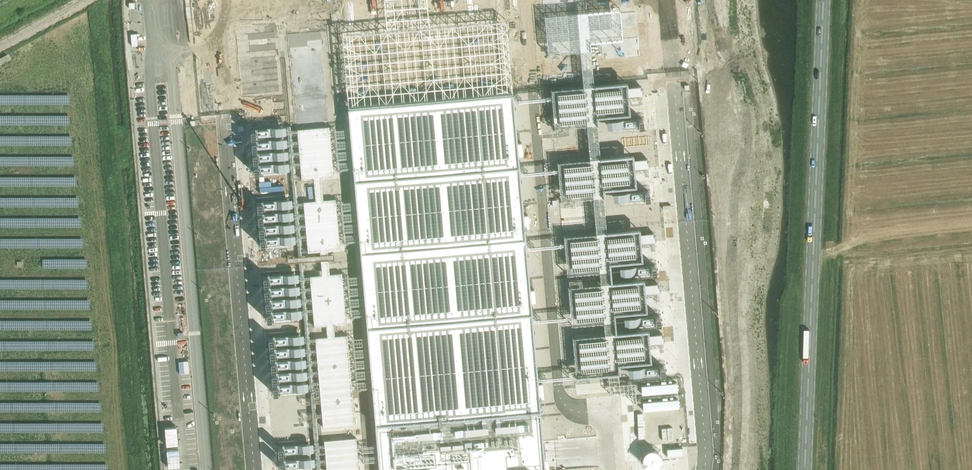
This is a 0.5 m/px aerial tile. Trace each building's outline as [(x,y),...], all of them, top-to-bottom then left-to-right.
[(378,469),(546,469),(503,0),(336,0),(378,469)] [(0,58),(0,62),(1,63),(9,59),(7,55),(0,58)]
